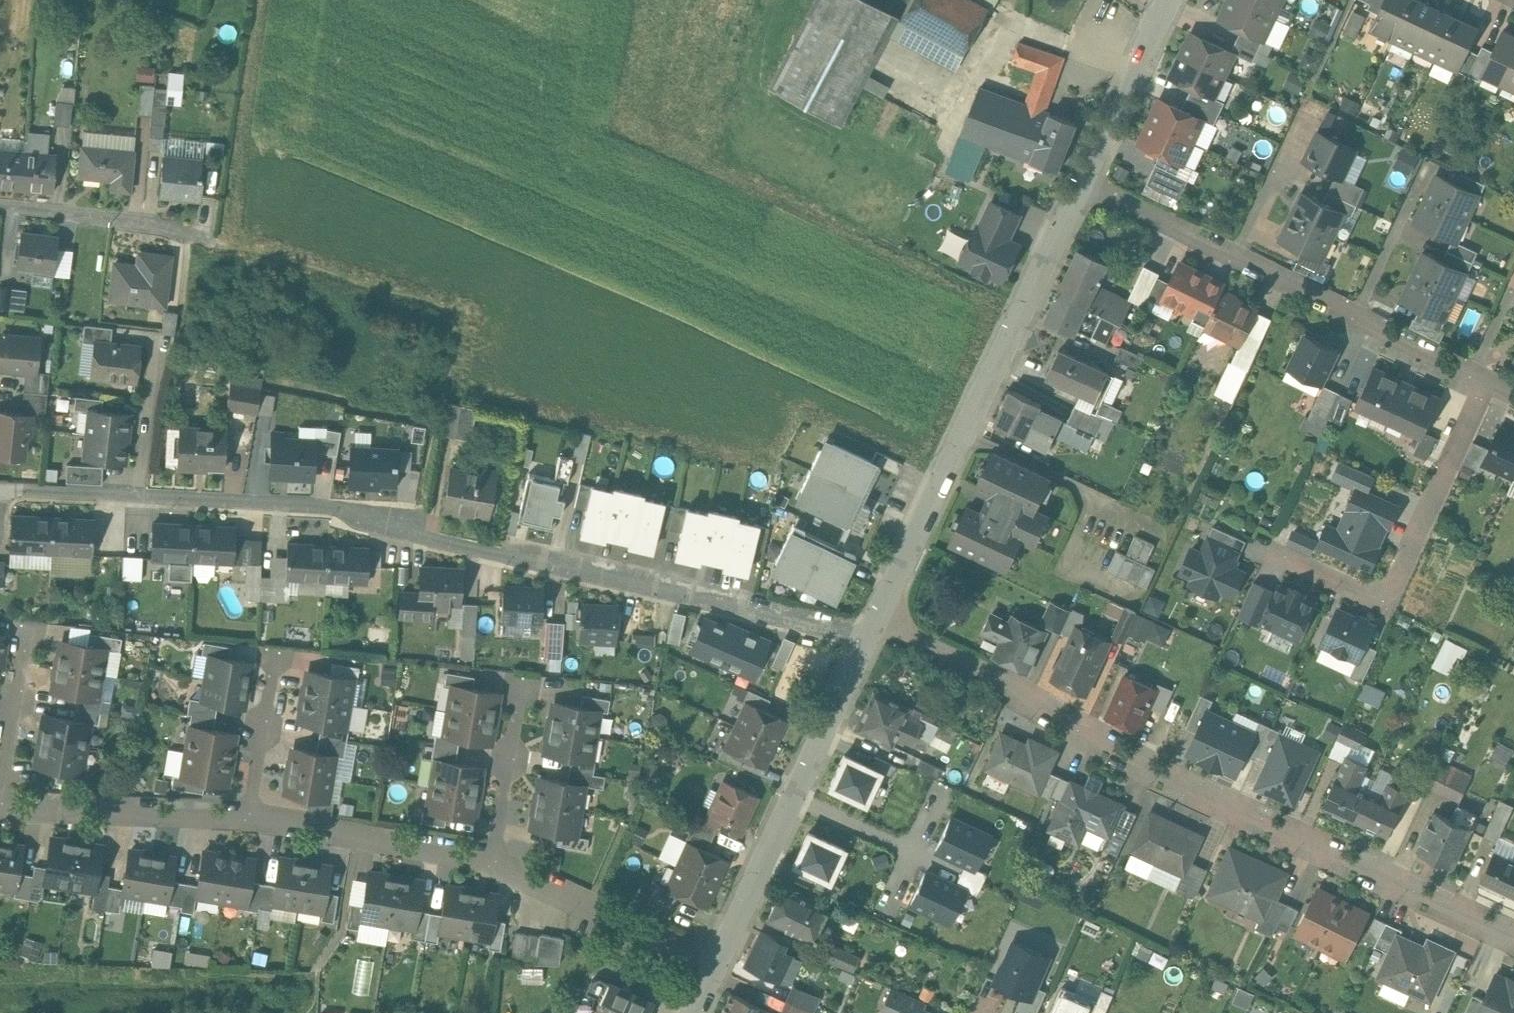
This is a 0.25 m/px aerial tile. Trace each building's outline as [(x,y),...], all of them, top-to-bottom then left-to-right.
[(863,0),(815,0),(769,86),(840,123),(896,18),(863,0)] [(900,19),(965,54),(990,8),(974,0),(910,0),(900,19)] [(990,8),(992,9),(997,0),(974,0),(990,8)] [(1239,0),(1229,0),(1220,19),(1242,29),(1264,39),(1274,17),(1239,0)] [(1274,17),(1282,0),(1239,0),(1274,17)] [(1372,2),(1371,2),(1368,8),(1379,13),(1385,0),(1373,0),(1372,2)] [(1379,13),(1372,26),(1394,37),(1412,0),(1385,0),(1379,13)] [(1419,0),(1412,0),(1394,37),(1416,47),(1434,7),(1419,0)] [(1456,17),(1434,7),(1416,47),(1437,57),(1456,17)] [(1357,35),(1365,16),(1353,10),(1345,30),(1357,35)] [(1456,17),(1437,57),(1459,68),(1468,48),(1478,28),(1456,17)] [(965,54),(900,19),(890,37),(955,72),(965,54)] [(1264,39),(1242,29),(1237,40),(1258,50),(1264,39)] [(1369,41),(1389,49),(1393,39),(1373,31),(1369,41)] [(1483,72),(1484,72),(1506,82),(1513,64),(1513,37),(1503,31),(1494,51),(1483,72)] [(1232,51),(1192,32),(1181,54),(1225,75),(1235,53),(1235,52),(1232,51)] [(1258,50),(1237,40),(1232,51),(1235,52),(1235,53),(1253,62),(1258,50)] [(1064,58),(1020,43),(1012,62),(1037,71),(1025,104),(1046,111),(1064,58)] [(1479,54),(1469,75),(1480,80),(1484,72),(1483,72),(1494,51),(1483,45),(1479,54)] [(1479,54),(1468,48),(1459,68),(1458,69),(1469,75),(1479,54)] [(1225,75),(1181,54),(1171,77),(1192,87),(1214,97),(1225,75)] [(1506,82),(1513,86),(1513,64),(1506,82)] [(182,73),(169,72),(166,101),(179,102),(182,73)] [(155,85),(141,84),(138,114),(152,115),(153,106),(155,85)] [(76,87),(63,86),(57,100),(73,102),(73,103),(74,103),(76,87)] [(1214,97),(1192,87),(1187,98),(1209,108),(1214,97)] [(1025,104),(980,88),(946,172),(969,180),(984,144),(1032,161),(1051,113),(1046,111),(1025,104)] [(1209,108),(1187,98),(1182,109),(1204,119),(1209,108)] [(1182,109),(1160,99),(1150,121),(1193,141),(1204,119),(1182,109)] [(73,102),(57,100),(54,124),(70,125),(73,103),(73,102)] [(166,107),(153,106),(152,115),(150,147),(163,148),(166,107)] [(1077,123),(1051,113),(1032,161),(1058,170),(1077,123)] [(1193,141),(1150,121),(1139,143),(1161,154),(1183,164),(1193,141)] [(1355,149),(1319,132),(1305,161),(1336,175),(1342,178),(1342,177),(1355,149)] [(133,152),(83,147),(80,176),(113,178),(112,189),(130,190),(133,152)] [(1402,147),(1393,166),(1410,174),(1419,155),(1402,147)] [(0,149),(0,186),(22,188),(25,152),(0,149)] [(57,154),(25,152),(22,188),(54,191),(57,154)] [(201,156),(182,153),(181,159),(165,157),(162,193),(182,195),(182,193),(200,195),(202,175),(199,175),(201,156)] [(1183,164),(1161,154),(1156,165),(1177,175),(1178,174),(1183,164)] [(1177,175),(1156,165),(1147,184),(1179,200),(1189,179),(1178,174),(1177,175)] [(1486,184),(1460,172),(1455,183),(1478,194),(1481,195),(1486,184)] [(1365,188),(1342,177),(1342,178),(1336,175),(1328,191),(1357,205),(1365,188)] [(1455,183),(1438,175),(1427,199),(1467,217),(1478,194),(1455,183)] [(1357,205),(1328,191),(1323,202),(1343,212),(1352,216),(1357,205)] [(1323,202),(1303,193),(1292,217),(1332,235),(1343,212),(1323,202)] [(1467,217),(1427,199),(1416,222),(1453,240),(1456,241),(1467,217)] [(1020,214),(996,203),(995,202),(993,201),(981,227),(1008,240),(1020,214)] [(1332,235),(1292,217),(1281,240),(1303,251),(1321,259),(1332,235)] [(981,227),(978,226),(961,261),(975,268),(974,269),(988,276),(989,274),(1003,281),(1020,245),(1008,240),(981,227)] [(948,228),(941,249),(961,256),(968,235),(948,228)] [(58,237),(21,233),(17,266),(34,268),(33,272),(53,275),(58,237)] [(1456,241),(1453,240),(1448,250),(1473,262),(1478,252),(1456,241)] [(1108,264),(1079,250),(1058,293),(1117,321),(1122,324),(1131,304),(1097,287),(1100,281),(1102,281),(1103,279),(1101,278),(1108,264)] [(1473,262),(1448,250),(1443,261),(1465,272),(1468,273),(1473,262)] [(1321,259),(1303,251),(1298,262),(1327,275),(1332,264),(1321,259)] [(1443,261),(1425,253),(1414,277),(1454,296),(1465,272),(1443,261)] [(150,267),(115,263),(110,299),(164,305),(170,257),(151,254),(150,267)] [(1185,309),(1202,273),(1180,262),(1170,283),(1163,298),(1164,299),(1185,309)] [(1144,266),(1129,298),(1144,306),(1148,298),(1158,277),(1160,273),(1144,266)] [(1202,273),(1185,309),(1207,320),(1208,320),(1221,293),(1225,284),(1202,273)] [(1170,283),(1158,277),(1148,298),(1161,305),(1164,299),(1163,298),(1170,283)] [(1454,296),(1414,277),(1403,300),(1420,308),(1443,319),(1454,296)] [(0,287),(0,308),(10,309),(12,289),(0,287)] [(1117,321),(1058,293),(1057,293),(1056,295),(1058,296),(1046,320),(1074,333),(1077,328),(1106,343),(1117,321)] [(1257,311),(1221,293),(1208,320),(1207,320),(1205,325),(1241,343),(1257,311)] [(1443,319),(1420,308),(1415,319),(1441,331),(1446,320),(1443,319)] [(178,312),(164,311),(161,332),(175,334),(178,312)] [(113,328),(85,325),(83,342),(96,344),(96,342),(111,344),(113,328)] [(1,334),(0,348),(0,368),(26,371),(36,372),(36,371),(40,338),(1,334)] [(1337,351),(1305,335),(1288,368),(1321,384),(1337,351)] [(111,344),(96,342),(96,344),(93,376),(135,381),(139,347),(111,344)] [(1141,359),(1120,349),(1116,358),(1137,368),(1141,359)] [(1253,358),(1237,350),(1232,362),(1248,370),(1253,358)] [(1109,374),(1059,351),(1047,377),(1082,394),(1097,400),(1098,398),(1109,374)] [(1137,368),(1116,358),(1112,366),(1133,377),(1137,368)] [(1248,370),(1232,362),(1217,394),(1226,398),(1225,398),(1233,402),(1248,370)] [(1439,399),(1411,385),(1402,380),(1401,381),(1373,368),(1356,405),(1374,414),(1377,409),(1390,416),(1387,422),(1389,423),(1392,417),(1405,423),(1403,427),(1421,436),(1424,432),(1439,399)] [(36,372),(26,371),(24,391),(48,393),(50,372),(36,371),(36,372)] [(262,390),(230,384),(226,407),(258,412),(262,390)] [(1339,393),(1324,386),(1312,411),(1327,418),(1339,393)] [(48,393),(24,391),(22,413),(32,414),(32,415),(46,417),(48,393)] [(1041,405),(1012,392),(996,424),(1049,449),(1062,422),(1039,410),(1041,405)] [(1110,404),(1098,398),(1097,400),(1082,394),(1077,404),(1104,416),(1110,404)] [(1340,394),(1329,418),(1341,424),(1352,399),(1340,394)] [(104,399),(76,396),(75,409),(90,411),(91,410),(102,411),(104,399)] [(445,401),(440,434),(456,437),(462,405),(445,401)] [(1104,416),(1077,404),(1068,423),(1095,436),(1104,416)] [(477,408),(462,405),(456,437),(471,440),(477,408)] [(102,411),(91,410),(90,411),(88,434),(128,438),(130,414),(102,411)] [(0,411),(0,456),(6,456),(9,460),(19,461),(23,458),(25,438),(30,435),(32,415),(32,414),(22,413),(0,411)] [(1501,428),(1501,427),(1500,426),(1490,449),(1482,465),(1483,466),(1486,459),(1499,465),(1497,470),(1513,477),(1512,479),(1513,479),(1513,478),(1513,434),(1501,428)] [(226,432),(179,428),(175,470),(178,470),(179,467),(193,468),(193,471),(196,471),(197,466),(222,468),(226,432)] [(341,431),(326,429),(321,451),(337,454),(341,431)] [(297,440),(272,438),(272,432),(271,431),(269,475),(312,477),(315,441),(313,441),(313,446),(297,445),(297,440)] [(1436,438),(1424,432),(1421,436),(1413,454),(1425,460),(1436,438)] [(128,438),(88,434),(85,458),(125,462),(128,438)] [(1490,449),(1473,441),(1463,464),(1476,469),(1478,464),(1482,465),(1490,449)] [(833,443),(828,452),(821,449),(801,490),(809,494),(804,503),(851,525),(862,503),(880,466),(872,461),(833,443)] [(371,448),(351,447),(349,483),(369,485),(369,482),(395,484),(398,450),(396,450),(396,451),(371,450),(371,448)] [(902,463),(887,456),(877,451),(872,461),(880,466),(897,473),(902,463)] [(992,492),(982,514),(967,507),(952,540),(1008,566),(1023,536),(1036,542),(1042,528),(1038,526),(1042,516),(1047,518),(1048,516),(1035,510),(1049,479),(993,453),(977,485),(992,492)] [(554,478),(529,473),(518,522),(553,530),(557,514),(561,515),(565,498),(561,497),(564,482),(568,483),(574,458),(560,455),(554,478)] [(9,468),(9,460),(6,456),(0,456),(0,467),(9,468)] [(1335,477),(1374,491),(1380,472),(1342,459),(1335,477)] [(103,466),(67,464),(66,482),(102,484),(103,466)] [(477,473),(450,468),(443,509),(464,512),(464,510),(486,514),(486,516),(488,517),(496,472),(478,468),(477,473)] [(592,486),(580,484),(575,507),(586,510),(592,486)] [(614,491),(592,486),(586,510),(587,510),(581,534),(603,539),(615,488),(614,488),(614,491)] [(641,494),(615,488),(603,539),(604,539),(605,535),(630,541),(629,545),(630,545),(641,494)] [(1398,506),(1358,488),(1339,530),(1328,525),(1320,545),(1371,568),(1379,548),(1378,547),(1387,525),(1389,526),(1398,506)] [(663,502),(641,497),(642,494),(641,494),(630,545),(652,550),(657,526),(658,526),(663,503),(663,502)] [(675,505),(663,503),(658,526),(669,529),(675,505)] [(862,503),(851,525),(859,529),(860,527),(869,506),(862,503)] [(686,508),(675,505),(669,529),(681,531),(686,508)] [(708,513),(686,507),(686,508),(681,531),(681,532),(676,555),(698,561),(710,510),(709,510),(708,513)] [(736,516),(710,510),(698,561),(699,557),(725,563),(724,567),(735,519),(736,516)] [(53,519),(31,518),(31,516),(13,515),(11,551),(13,551),(13,549),(29,550),(29,552),(52,553),(53,519)] [(77,519),(77,520),(53,519),(52,553),(74,554),(74,553),(91,553),(91,555),(92,555),(94,520),(77,519)] [(757,524),(735,519),(724,567),(746,572),(752,548),(757,524)] [(195,526),(172,525),(172,524),(155,523),(153,558),(154,558),(154,557),(171,558),(171,559),(193,560),(195,526)] [(769,527),(757,524),(752,548),(763,551),(769,527)] [(855,555),(794,525),(776,563),(785,568),(781,575),(825,596),(828,588),(837,593),(855,555)] [(1247,540),(1214,525),(1209,535),(1207,539),(1237,553),(1240,555),(1247,540)] [(218,528),(195,526),(193,560),(215,561),(216,560),(232,561),(232,562),(234,562),(235,527),(218,526),(218,528)] [(1317,539),(1294,529),(1287,543),(1311,554),(1317,539)] [(1146,540),(1136,535),(1127,555),(1137,560),(1146,540)] [(1237,553),(1207,539),(1201,553),(1192,549),(1181,571),(1195,577),(1192,584),(1217,596),(1221,589),(1234,595),(1244,573),(1231,566),(1237,553)] [(1146,540),(1137,560),(1146,564),(1155,544),(1146,540)] [(328,547),(305,545),(305,544),(288,543),(286,578),(287,578),(288,577),(304,578),(304,579),(326,580),(328,547)] [(369,548),(351,547),(351,548),(328,547),(326,580),(349,582),(349,580),(366,581),(366,583),(367,583),(369,548)] [(1108,571),(1118,575),(1127,555),(1117,551),(1108,571)] [(1137,560),(1127,555),(1118,575),(1127,580),(1137,560)] [(143,557),(123,556),(122,579),(142,580),(143,557)] [(1137,560),(1127,580),(1137,584),(1146,564),(1137,560)] [(261,563),(247,562),(245,599),(259,599),(261,563)] [(1146,564),(1137,584),(1147,589),(1156,569),(1146,564)] [(451,596),(450,603),(460,603),(462,569),(421,567),(420,594),(451,596)] [(1276,592),(1254,582),(1239,615),(1261,625),(1263,622),(1262,622),(1276,592)] [(544,589),(504,586),(502,620),(542,622),(544,589)] [(1289,590),(1279,586),(1276,592),(1262,622),(1263,622),(1298,639),(1315,602),(1301,596),(1302,592),(1291,587),(1289,590)] [(451,596),(420,594),(401,593),(400,616),(449,618),(450,603),(451,596)] [(1149,596),(1146,609),(1162,612),(1165,599),(1149,596)] [(1072,610),(1052,601),(1044,619),(1051,622),(1049,626),(1062,632),(1063,629),(1072,610)] [(1124,608),(1110,601),(1105,612),(1119,619),(1124,608)] [(477,604),(464,603),(461,659),(474,659),(477,604)] [(617,605),(582,604),(581,618),(580,618),(579,640),(615,641),(617,605)] [(1126,607),(1112,636),(1123,641),(1137,612),(1126,607)] [(675,609),(671,639),(683,641),(687,611),(675,609)] [(1375,626),(1338,609),(1322,644),(1358,660),(1359,660),(1366,644),(1375,626)] [(1110,642),(1079,628),(1085,616),(1072,610),(1063,629),(1074,634),(1053,678),(1087,693),(1110,642)] [(1020,625),(994,614),(985,634),(1003,641),(996,657),(1020,667),(1024,656),(1033,660),(1047,631),(1022,620),(1020,625)] [(1154,621),(1137,614),(1129,634),(1145,641),(1154,621)] [(705,618),(691,650),(724,664),(739,629),(738,628),(737,632),(705,618)] [(1171,629),(1156,622),(1148,639),(1163,645),(1171,629)] [(768,641),(739,629),(724,664),(753,676),(768,641)] [(564,631),(549,630),(547,656),(562,657),(564,631)] [(123,638),(90,632),(88,645),(106,648),(120,651),(123,638)] [(787,667),(796,637),(783,634),(775,663),(787,667)] [(1465,657),(1470,646),(1448,635),(1435,664),(1451,672),(1460,655),(1465,657)] [(88,645),(62,640),(58,666),(101,673),(106,648),(88,645)] [(232,646),(204,641),(202,654),(211,655),(230,658),(232,646)] [(1378,649),(1366,644),(1359,660),(1358,660),(1350,676),(1363,682),(1378,649)] [(230,658),(211,655),(207,678),(247,684),(251,662),(230,658)] [(360,667),(332,662),(330,674),(352,678),(358,679),(360,667)] [(101,673),(58,666),(53,691),(79,696),(97,699),(97,698),(101,673)] [(330,674),(309,670),(304,696),(348,703),(352,678),(330,674)] [(475,676),(447,671),(445,684),(454,685),(455,685),(473,688),(475,676)] [(1156,689),(1125,676),(1108,717),(1139,731),(1149,706),(1156,690),(1156,689)] [(247,684),(207,678),(203,700),(218,703),(244,707),(247,684)] [(1171,690),(1158,684),(1156,689),(1156,690),(1149,706),(1162,711),(1171,690)] [(473,688),(455,685),(454,685),(450,710),(494,718),(498,692),(473,688)] [(1384,695),(1365,687),(1361,696),(1379,704),(1384,695)] [(771,699),(749,689),(743,701),(747,702),(766,710),(771,699)] [(909,707),(874,691),(865,710),(919,734),(924,724),(920,723),(905,716),(909,707)] [(610,699),(582,694),(580,706),(598,709),(598,710),(608,712),(610,699)] [(97,699),(79,696),(77,708),(101,712),(103,700),(97,698),(97,699)] [(348,703),(304,696),(300,721),(321,725),(343,729),(344,728),(348,703)] [(990,697),(982,714),(994,719),(1002,702),(990,697)] [(218,703),(203,700),(190,698),(187,713),(192,714),(192,713),(215,717),(218,703)] [(580,706),(555,702),(550,728),(594,735),(598,710),(598,709),(580,706)] [(766,710),(747,702),(737,725),(775,743),(786,719),(766,710)] [(77,708),(75,719),(89,722),(99,724),(101,712),(77,708)] [(494,718),(450,710),(446,736),(459,738),(489,744),(494,718)] [(919,734),(865,710),(857,727),(892,744),(896,736),(914,745),(919,734)] [(1231,722),(1208,711),(1189,752),(1206,761),(1205,763),(1212,765),(1231,722)] [(215,717),(192,713),(192,714),(190,726),(192,726),(213,729),(215,717)] [(75,719),(46,715),(41,740),(85,748),(89,722),(75,719)] [(938,726),(922,719),(920,723),(924,724),(919,734),(930,740),(931,740),(938,726)] [(1255,733),(1231,722),(1212,765),(1218,768),(1219,766),(1236,774),(1248,749),(1255,733)] [(957,731),(941,723),(936,734),(952,742),(957,731)] [(1345,724),(1339,737),(1359,747),(1361,744),(1366,734),(1345,724)] [(343,729),(321,725),(319,737),(347,742),(349,729),(344,728),(343,729)] [(775,743),(737,725),(726,749),(725,749),(743,757),(764,766),(775,743)] [(213,729),(192,726),(187,751),(231,759),(235,733),(213,729)] [(594,735),(550,728),(546,753),(572,758),(590,761),(590,760),(594,735)] [(459,738),(446,736),(436,734),(434,746),(457,750),(459,738)] [(930,740),(919,734),(914,745),(921,748),(923,744),(927,746),(930,740)] [(1038,750),(1003,734),(988,768),(1040,791),(1049,771),(1058,751),(1041,744),(1038,750)] [(1317,752),(1281,736),(1261,781),(1268,784),(1271,792),(1278,796),(1282,794),(1295,800),(1317,752)] [(347,742),(319,737),(316,751),(334,755),(344,757),(347,742)] [(1330,757),(1343,763),(1347,755),(1365,764),(1370,753),(1372,749),(1361,744),(1359,747),(1339,737),(1330,757)] [(85,748),(41,740),(37,766),(58,769),(80,773),(85,748)] [(457,750),(434,746),(431,758),(438,760),(438,759),(455,762),(457,750)] [(743,757),(725,749),(726,749),(723,747),(718,758),(739,768),(743,757)] [(316,751),(294,748),(290,770),(330,777),(334,755),(316,751)] [(887,770),(843,749),(826,785),(870,805),(887,770)] [(231,759),(187,751),(183,776),(183,777),(205,781),(226,784),(231,759)] [(1381,758),(1370,753),(1365,764),(1366,764),(1360,779),(1369,783),(1381,758)] [(1343,763),(1323,807),(1355,821),(1369,792),(1356,786),(1360,779),(1366,764),(1365,764),(1347,755),(1343,763)] [(455,762),(438,759),(438,760),(431,758),(423,756),(418,782),(433,785),(477,792),(481,767),(455,762)] [(590,761),(572,758),(570,769),(593,773),(595,761),(590,760),(590,761)] [(943,769),(921,759),(916,769),(938,780),(943,769)] [(1472,775),(1441,760),(1438,766),(1451,772),(1442,792),(1460,801),(1472,775)] [(1451,772),(1438,766),(1429,786),(1442,792),(1451,772)] [(80,773),(58,769),(55,781),(88,787),(90,774),(80,773)] [(593,773),(570,769),(568,781),(584,784),(603,788),(605,775),(593,773)] [(330,777),(290,770),(286,793),(310,797),(326,800),(330,777)] [(1062,777),(1049,771),(1040,791),(1052,797),(1053,795),(1062,777)] [(1412,781),(1394,773),(1390,782),(1407,790),(1412,781)] [(205,781),(183,777),(183,776),(174,775),(172,787),(203,792),(205,781)] [(568,781),(541,777),(536,802),(580,810),(584,784),(568,781)] [(1072,782),(1062,777),(1053,795),(1064,800),(1072,782)] [(756,795),(726,781),(708,819),(707,820),(719,825),(738,834),(756,795)] [(1124,805),(1072,782),(1064,800),(1051,829),(1079,842),(1080,840),(1099,849),(1103,848),(1109,834),(1110,834),(1111,833),(1123,807),(1124,805)] [(1389,782),(1381,798),(1369,792),(1355,821),(1388,836),(1408,791),(1407,790),(1390,782),(1389,782)] [(477,792),(433,785),(429,810),(447,814),(473,818),(477,792)] [(326,800),(310,797),(308,809),(332,813),(334,801),(326,800)] [(1513,806),(1501,800),(1495,813),(1507,819),(1513,806)] [(580,810),(536,802),(532,828),(553,832),(575,835),(580,810)] [(1452,819),(1438,813),(1436,818),(1431,816),(1420,841),(1424,842),(1420,851),(1452,866),(1477,813),(1458,804),(1452,819)] [(1137,814),(1123,807),(1111,833),(1126,839),(1137,814)] [(447,814),(429,810),(423,809),(421,821),(445,825),(447,814)] [(1202,835),(1151,812),(1134,851),(1184,873),(1185,873),(1190,861),(1202,835)] [(1495,813),(1485,835),(1497,840),(1507,819),(1495,813)] [(719,825),(707,820),(708,819),(697,814),(690,829),(712,839),(719,825)] [(991,834),(951,817),(935,853),(975,870),(991,834)] [(712,839),(690,829),(685,841),(688,843),(689,841),(707,850),(712,839)] [(847,848),(807,829),(790,867),(830,885),(847,848)] [(575,835),(553,832),(551,843),(586,850),(589,838),(575,835)] [(1496,852),(1513,860),(1513,842),(1503,837),(1496,852)] [(77,842),(52,838),(47,867),(44,881),(70,885),(77,842)] [(707,850),(689,841),(688,843),(678,865),(716,883),(727,859),(707,850)] [(103,846),(77,842),(70,885),(95,890),(98,872),(103,846)] [(0,843),(0,884),(15,887),(16,887),(19,872),(23,847),(0,843)] [(1286,874),(1231,849),(1211,894),(1262,917),(1266,919),(1276,898),(1286,874)] [(152,854),(129,851),(123,888),(123,891),(145,895),(152,854)] [(229,855),(204,851),(198,884),(196,895),(197,895),(222,899),(229,855)] [(1494,851),(1480,879),(1513,895),(1513,860),(1496,852),(1494,851)] [(175,858),(152,854),(145,895),(168,899),(171,880),(175,858)] [(255,860),(229,855),(222,899),(247,903),(251,881),(255,860)] [(305,862),(279,858),(275,885),(272,901),(298,906),(305,862)] [(1208,869),(1190,861),(1185,873),(1184,873),(1177,888),(1196,897),(1208,869)] [(331,867),(305,862),(298,906),(323,910),(326,892),(331,867)] [(47,867),(35,865),(33,875),(29,898),(38,900),(42,895),(44,881),(47,867)] [(716,883),(678,865),(667,888),(667,889),(678,894),(705,907),(716,883)] [(968,888),(926,869),(909,906),(950,925),(968,888)] [(33,875),(19,872),(16,887),(15,887),(14,896),(29,898),(33,875)] [(110,874),(98,872),(95,890),(92,908),(104,910),(105,909),(109,886),(110,874)] [(397,878),(368,873),(363,905),(360,920),(389,925),(397,878)] [(423,882),(397,878),(389,925),(403,928),(403,924),(415,926),(418,910),(423,882)] [(186,882),(171,880),(168,899),(167,904),(181,906),(182,906),(186,882)] [(263,883),(251,881),(247,903),(246,908),(259,911),(259,907),(263,883)] [(198,884),(186,882),(182,906),(181,906),(181,910),(194,912),(197,895),(196,895),(198,884)] [(275,885),(263,883),(259,907),(271,909),(272,901),(275,885)] [(667,888),(656,883),(650,898),(672,908),(678,894),(667,889),(667,888)] [(123,888),(109,886),(105,909),(120,912),(123,891),(123,888)] [(472,891),(446,886),(442,914),(439,930),(465,934),(472,891)] [(827,909),(782,887),(766,920),(811,941),(818,928),(824,931),(831,917),(825,914),(827,909)] [(1343,902),(1318,890),(1297,931),(1322,943),(1343,902)] [(498,895),(472,891),(465,934),(490,938),(493,919),(498,895)] [(338,894),(326,892),(323,910),(321,920),(333,922),(338,894)] [(144,910),(146,899),(126,895),(124,906),(144,910)] [(1276,898),(1266,919),(1262,917),(1256,928),(1272,936),(1277,926),(1288,904),(1276,898)] [(1343,902),(1322,943),(1347,956),(1368,915),(1343,902)] [(363,905),(351,903),(347,927),(359,929),(360,920),(363,905)] [(1300,909),(1288,904),(1277,926),(1289,931),(1300,909)] [(430,912),(418,910),(415,926),(413,938),(425,940),(430,912)] [(442,914),(430,912),(425,940),(437,942),(439,930),(442,914)] [(1387,922),(1376,916),(1365,939),(1376,944),(1387,922)] [(505,921),(493,919),(490,938),(488,948),(500,950),(505,921)] [(1387,922),(1376,944),(1390,951),(1398,934),(1399,934),(1402,929),(1387,922)] [(791,954),(774,946),(777,939),(761,931),(745,965),(778,981),(779,979),(786,983),(790,982),(801,960),(790,954),(791,954)] [(528,934),(516,932),(511,959),(523,961),(528,934)] [(552,935),(540,933),(539,936),(535,963),(547,964),(552,935)] [(539,936),(528,934),(523,961),(535,963),(539,936)] [(1399,934),(1398,934),(1390,951),(1380,972),(1407,985),(1407,987),(1429,997),(1440,973),(1443,974),(1450,961),(1446,959),(1451,949),(1431,941),(1427,942),(1422,952),(1413,948),(1414,945),(1412,940),(1399,934)] [(563,937),(552,935),(547,964),(559,964),(563,937)] [(1049,957),(1014,941),(996,981),(1013,989),(1015,985),(1033,993),(1049,957)] [(859,956),(829,943),(822,957),(853,971),(859,956)] [(1478,1012),(1508,1012),(1513,1001),(1513,979),(1509,977),(1508,980),(1496,974),(1484,999),(1478,1012)] [(609,981),(608,982),(598,977),(592,980),(586,991),(601,998),(594,1012),(648,1012),(653,1001),(609,981)] [(818,997),(794,986),(788,1001),(812,1011),(818,997)] [(1062,987),(1051,1012),(1093,1012),(1097,1002),(1062,987)] [(880,1012),(951,1012),(891,988),(880,1012)] [(731,993),(722,1012),(773,1012),(761,1007),(731,993)] [(1465,1012),(1478,1012),(1484,999),(1474,994),(1465,1012)] [(787,1000),(782,1012),(783,1012),(811,1012),(812,1011),(788,1001),(787,1000)]
